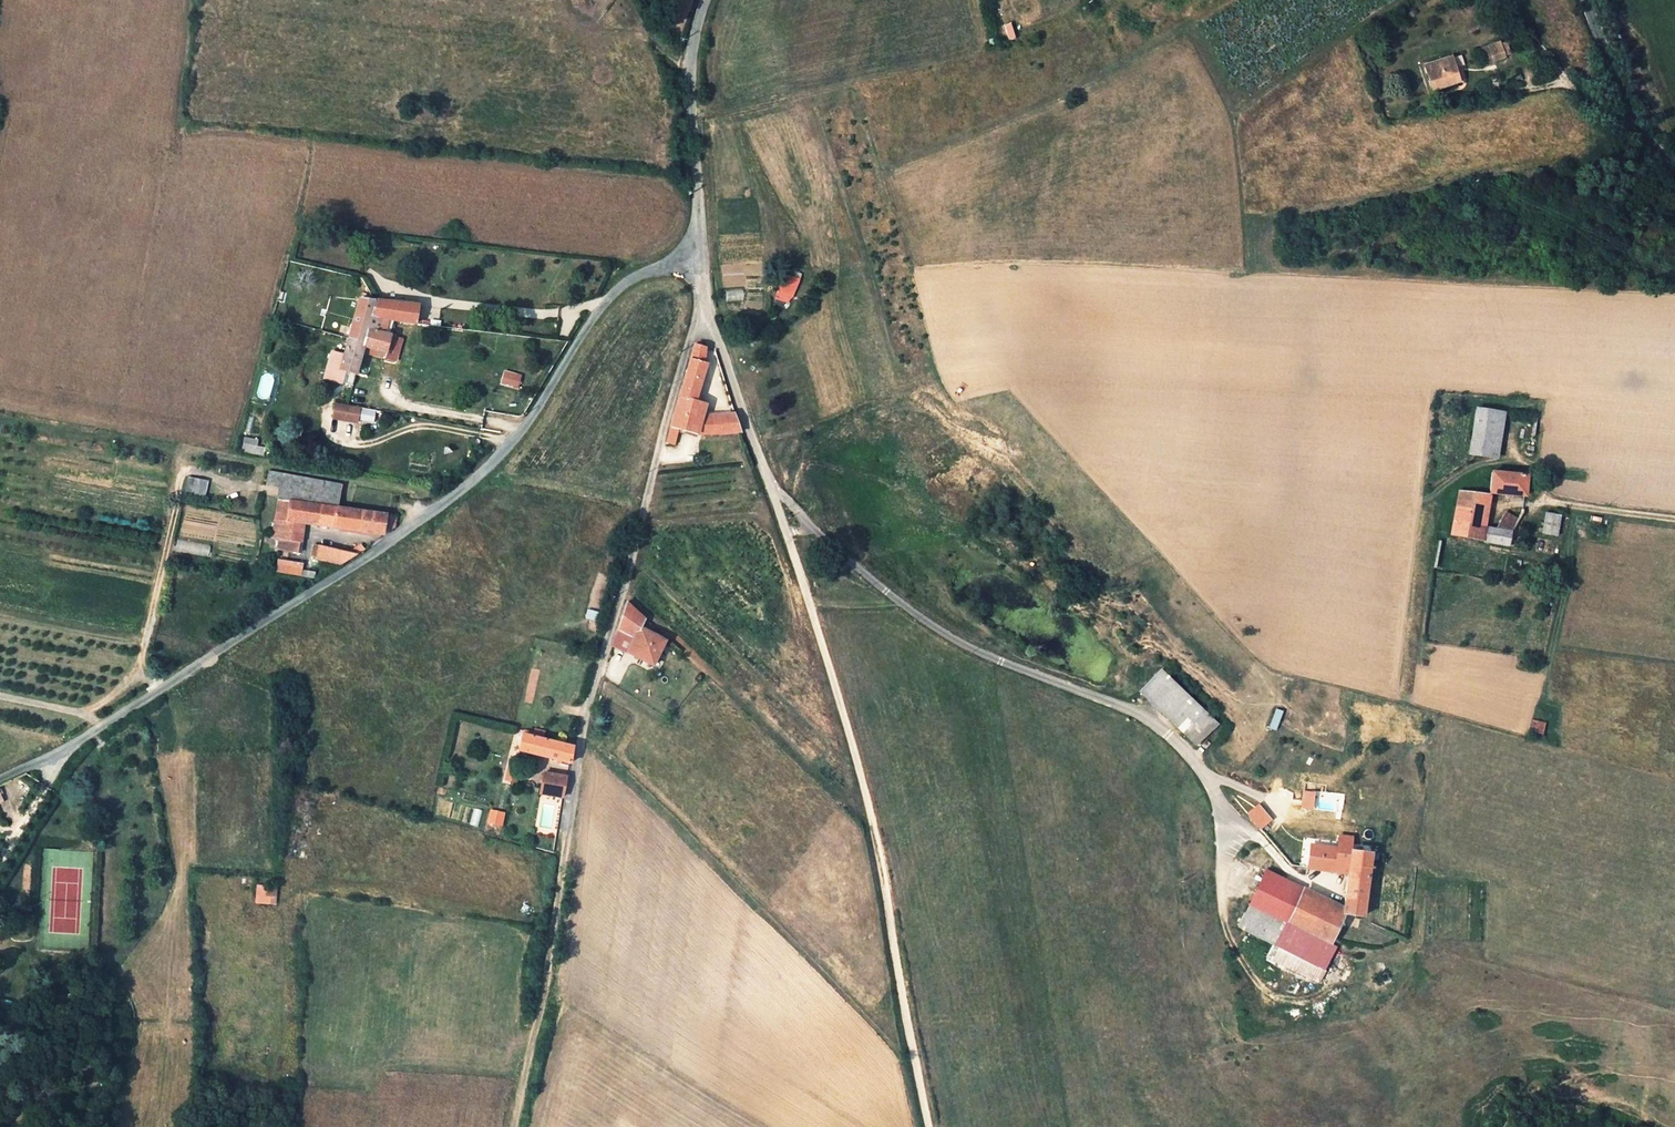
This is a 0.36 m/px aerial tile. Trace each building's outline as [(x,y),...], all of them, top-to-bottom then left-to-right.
[(1481,48),(1484,66),(1494,64),(1492,56),(1502,53),(1500,44),(1481,48)] [(1425,63),(1432,88),(1459,81),(1452,56),(1425,63)] [(1082,102),(1078,97),(1074,100),(1078,105),(1082,102)] [(775,296),(786,302),(794,293),(800,274),(783,271),(775,296)] [(358,298),(353,315),(373,318),(376,300),(358,298)] [(417,305),(376,300),(373,318),(393,321),(414,324),(417,305)] [(353,315),(349,329),(389,335),(393,321),(373,318),(353,315)] [(365,345),(363,351),(384,358),(389,335),(349,329),(347,340),(365,345)] [(365,345),(347,340),(342,357),(325,353),(318,379),(340,385),(344,370),(355,373),(363,351),(365,345)] [(680,396),(697,401),(707,365),(703,363),(706,348),(695,345),(680,396)] [(523,376),(504,370),(500,383),(519,389),(523,376)] [(670,428),(679,430),(697,434),(703,417),(708,404),(697,401),(680,396),(676,408),(670,428)] [(333,419),(344,421),(347,405),(336,403),(333,419)] [(347,405),(344,421),(357,423),(360,408),(347,405)] [(1497,413),(1477,409),(1468,452),(1489,456),(1497,413)] [(734,414),(718,415),(720,435),(741,432),(734,414)] [(703,417),(697,434),(720,435),(718,415),(703,417)] [(679,430),(670,428),(666,443),(674,445),(679,430)] [(259,439),(245,437),(243,452),(265,456),(266,447),(258,446),(259,439)] [(265,485),(280,488),(292,490),(294,475),(268,470),(265,485)] [(1491,473),(1487,494),(1525,497),(1525,475),(1491,473)] [(292,490),(280,488),(272,538),(284,540),(285,528),(286,521),(304,524),(381,537),(386,532),(392,528),(394,527),(393,516),(338,508),(342,484),(294,475),(292,490)] [(208,480),(188,477),(184,497),(204,500),(208,480)] [(1456,489),(1455,496),(1486,500),(1487,494),(1456,489)] [(1455,496),(1454,506),(1484,510),(1486,500),(1455,496)] [(1509,533),(1496,530),(1485,528),(1485,525),(1481,524),(1484,510),(1454,506),(1450,532),(1512,546),(1513,539),(1508,539),(1509,533)] [(1496,530),(1509,533),(1511,533),(1519,518),(1505,511),(1496,530)] [(1560,517),(1544,515),(1540,534),(1556,537),(1560,517)] [(286,521),(285,528),(302,531),(304,524),(286,521)] [(301,542),(284,540),(282,551),(299,555),(301,542)] [(311,558),(340,565),(345,562),(364,550),(362,545),(347,553),(314,546),(311,558)] [(274,572),(300,576),(302,565),(276,561),(274,572)] [(626,602),(612,646),(653,667),(665,642),(650,635),(654,628),(626,602)] [(1142,692),(1172,721),(1198,746),(1218,725),(1163,671),(1142,692)] [(1269,728),(1277,730),(1283,710),(1275,708),(1269,728)] [(1543,735),(1546,723),(1532,720),(1530,732),(1543,735)] [(522,736),(518,753),(533,756),(569,764),(572,747),(535,739),(526,737),(522,736)] [(531,765),(533,756),(518,753),(516,761),(531,765)] [(539,791),(563,797),(566,776),(543,771),(539,791)] [(1315,793),(1304,792),(1303,807),(1313,808),(1315,793)] [(502,826),(506,812),(490,808),(486,822),(502,826)] [(1250,815),(1261,827),(1268,821),(1257,808),(1250,815)] [(1348,867),(1368,870),(1369,853),(1347,851),(1348,840),(1333,838),(1332,850),(1306,847),(1304,868),(1307,869),(1348,873),(1348,867)] [(1361,916),(1368,870),(1348,867),(1348,873),(1342,908),(1341,915),(1344,915),(1361,916)] [(1341,915),(1342,908),(1317,896),(1314,900),(1302,894),(1303,888),(1265,870),(1243,915),(1281,932),(1285,924),(1330,944),(1344,915),(1341,915)] [(277,904),(277,886),(256,886),(255,903),(277,904)] [(1336,947),(1330,944),(1285,924),(1281,932),(1243,915),(1236,930),(1269,945),(1325,970),(1336,947)] [(1325,970),(1269,945),(1264,957),(1319,981),(1325,970)]
